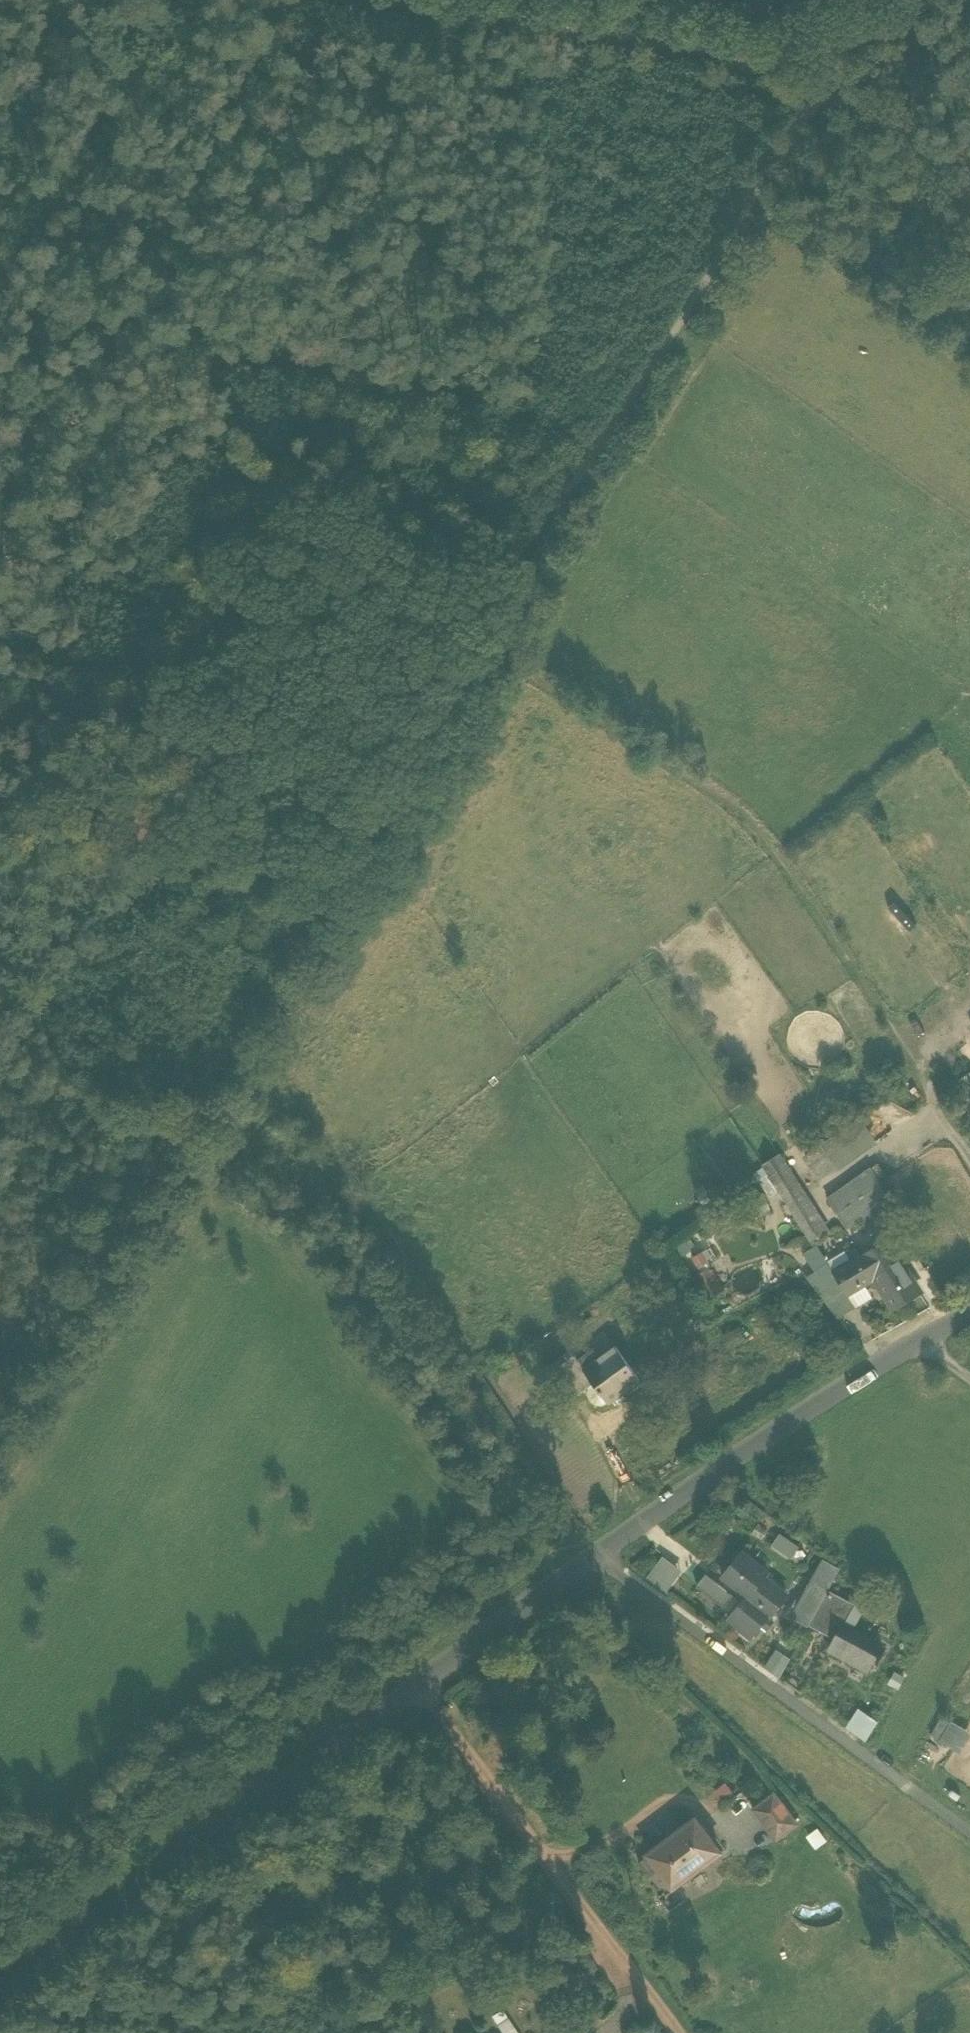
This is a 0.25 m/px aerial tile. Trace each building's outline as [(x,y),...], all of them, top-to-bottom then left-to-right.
[(944,1091),(969,1128),(969,1073),(944,1091)] [(802,1158),(817,1181),(873,1145),(858,1122),(802,1158)] [(826,1234),(796,1187),(799,1185),(780,1155),(764,1165),(813,1242),(826,1234)] [(871,1169),(828,1198),(849,1228),(870,1213),(891,1199),(871,1169)] [(891,1199),(870,1213),(883,1233),(905,1219),(891,1199)] [(833,1273),(844,1291),(846,1294),(864,1284),(874,1278),(872,1276),(898,1261),(887,1241),(851,1262),(835,1272),(833,1273)] [(694,1257),(702,1270),(724,1256),(716,1243),(694,1257)] [(829,1265),(827,1261),(818,1247),(804,1255),(815,1274),(817,1272),(829,1265)] [(835,1272),(851,1262),(844,1251),(827,1261),(829,1265),(833,1273),(835,1272)] [(920,1294),(898,1261),(872,1276),(874,1278),(894,1310),(920,1294)] [(844,1291),(833,1273),(829,1265),(817,1272),(833,1298),(844,1291)] [(833,1298),(817,1272),(815,1274),(808,1278),(839,1318),(855,1308),(846,1294),(844,1291),(833,1298)] [(872,1297),(864,1284),(846,1294),(855,1308),(872,1297)] [(584,1370),(574,1355),(573,1356),(569,1350),(548,1366),(572,1399),(592,1384),(583,1371),(584,1370)] [(639,1380),(624,1359),(606,1372),(597,1360),(584,1370),(583,1371),(592,1384),(607,1404),(639,1380)] [(798,1547),(780,1535),(773,1545),(791,1557),(798,1547)] [(744,1552),(733,1566),(736,1569),(747,1555),(744,1552)] [(768,1571),(747,1555),(736,1569),(733,1566),(723,1578),(732,1586),(735,1583),(748,1594),(750,1592),(762,1576),(763,1577),(768,1571)] [(681,1571),(663,1558),(649,1577),(666,1590),(681,1571)] [(823,1562),(813,1582),(828,1590),(839,1571),(823,1562)] [(733,1596),(706,1575),(697,1586),(724,1608),(733,1596)] [(763,1577),(762,1576),(750,1592),(774,1611),(787,1595),(763,1577)] [(812,1581),(793,1616),(809,1625),(820,1605),(828,1590),(813,1582),(812,1581)] [(844,1624),(855,1605),(828,1590),(820,1605),(832,1612),(821,1632),(834,1639),(842,1624),(844,1624)] [(774,1611),(750,1592),(748,1594),(728,1619),(752,1639),(762,1626),(767,1630),(773,1622),(768,1618),(774,1611)] [(820,1605),(809,1625),(821,1632),(832,1612),(820,1605)] [(855,1605),(844,1624),(853,1629),(863,1610),(855,1605)] [(844,1624),(842,1624),(834,1639),(829,1650),(868,1671),(882,1645),(853,1629),(844,1624)] [(789,1661),(776,1652),(766,1668),(779,1678),(789,1661)] [(843,1724),(865,1740),(879,1721),(857,1705),(843,1724)] [(941,1717),(929,1736),(959,1754),(969,1736),(969,1734),(941,1717)] [(797,1824),(774,1794),(754,1810),(776,1840),(797,1824)] [(695,1819),(648,1854),(648,1855),(639,1862),(649,1876),(659,1869),(672,1888),(720,1852),(695,1819)]
